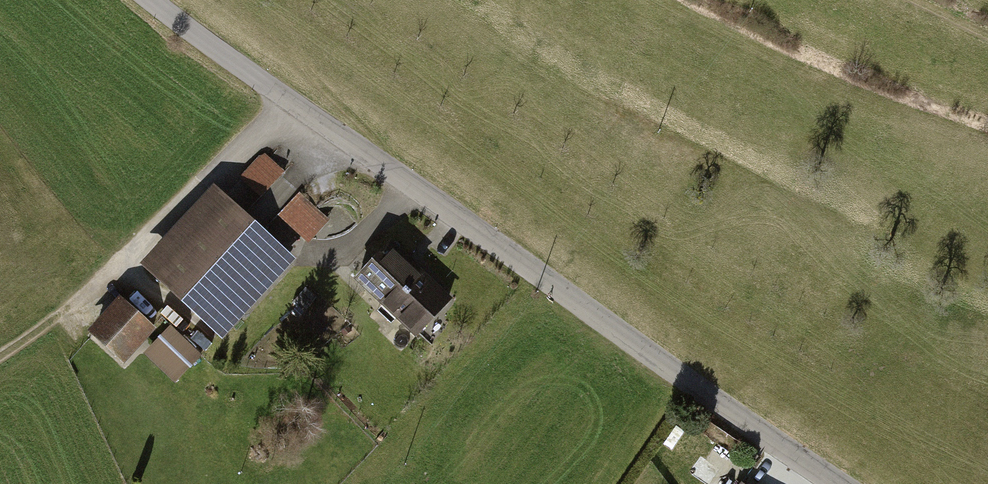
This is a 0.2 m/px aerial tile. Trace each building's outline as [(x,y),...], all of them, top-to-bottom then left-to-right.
[(264,200),(289,173),(265,151),(240,179),(264,200)] [(294,262),(211,186),(139,263),(221,339),(294,262)] [(303,198),(278,223),(303,248),(328,222),(303,198)] [(450,300),(389,242),(354,279),(415,336),(450,300)] [(153,329),(119,297),(88,331),(92,335),(122,362),(153,329)] [(201,356),(171,326),(144,354),(174,384),(201,356)] [(698,453),(685,473),(702,483),(729,483),(734,477),(698,453)]
